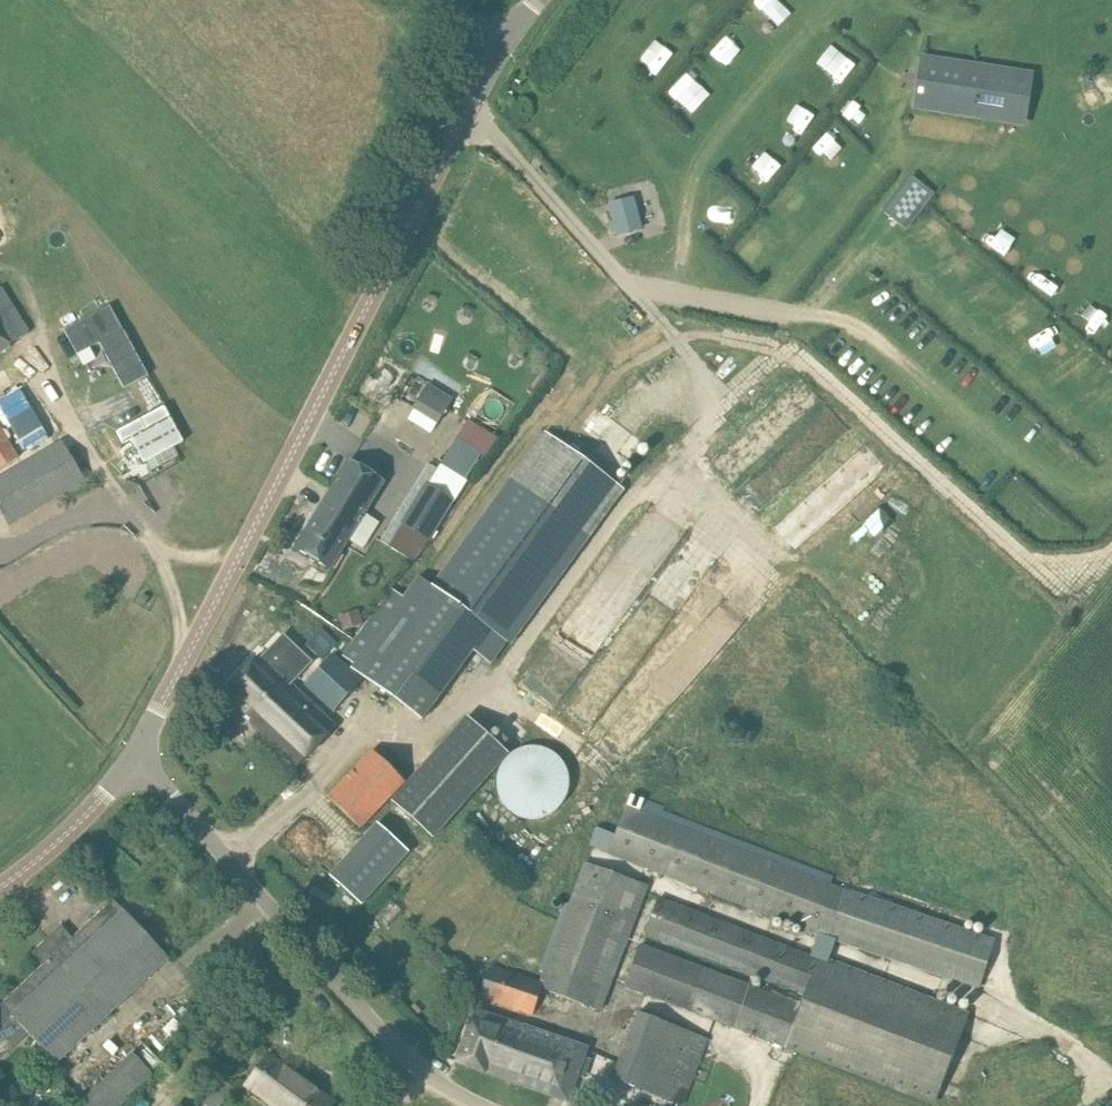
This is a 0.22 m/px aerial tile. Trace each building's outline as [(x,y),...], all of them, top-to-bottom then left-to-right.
[(745,12),(760,23),(769,11),(755,0),(754,0),(745,12)] [(709,45),(721,63),(738,51),(725,33),(709,45)] [(833,49),(824,66),(842,75),(851,59),(833,49)] [(917,107),(983,117),(991,71),(925,61),(917,107)] [(851,103),(838,118),(855,133),(868,118),(851,103)] [(911,175),(884,211),(906,228),(934,192),(911,175)] [(723,189),(718,196),(741,214),(746,208),(723,189)] [(609,205),(616,235),(638,230),(630,199),(609,205)] [(11,346),(10,345),(30,332),(2,288),(0,289),(0,354),(11,346)] [(149,374),(111,305),(65,331),(77,354),(99,342),(124,388),(149,374)] [(428,383),(412,408),(437,424),(453,398),(428,383)] [(165,405),(117,431),(123,443),(132,439),(145,463),(185,441),(165,405)] [(18,458),(0,428),(0,468),(18,458)] [(403,596),(392,588),(343,656),(353,663),(350,668),(422,721),(474,651),(476,653),(492,665),(586,537),(588,538),(624,490),(545,432),(510,480),(513,483),(435,588),(418,575),(403,596)] [(482,453),(457,438),(440,465),(465,480),(482,453)] [(64,507),(59,497),(87,480),(62,440),(0,476),(0,509),(9,523),(12,521),(20,533),(64,507)] [(730,445),(714,457),(727,474),(743,462),(730,445)] [(330,569),(384,482),(350,461),(297,548),(330,569)] [(467,481),(465,480),(440,465),(428,484),(402,524),(429,541),(455,501),(467,481)] [(389,546),(414,561),(429,541),(402,524),(389,546)] [(143,594),(139,601),(145,605),(149,597),(143,594)] [(337,613),(341,628),(361,623),(357,608),(337,613)] [(321,628),(304,644),(319,660),(336,643),(321,628)] [(261,652),(221,693),(297,767),(336,726),(261,652)] [(362,678),(333,654),(305,686),(334,711),(362,678)] [(391,805),(434,843),(501,769),(500,771),(499,773),(498,776),(498,780),(498,784),(498,785),(498,789),(499,791),(500,794),(501,797),(502,799),(503,802),(504,804),(507,806),(509,809),(512,811),(516,814),(519,816),(523,817),(526,818),(531,819),(535,819),(540,818),(544,818),(547,817),(550,815),(555,812),(559,809),(562,806),(565,802),(567,799),(568,796),(569,792),(570,791),(570,789),(570,785),(571,782),(570,778),(570,775),(569,771),(568,770),(567,768),(566,765),(565,763),(563,760),(561,758),(559,756),(557,754),(552,751),(547,749),(544,748),(539,746),(535,746),(530,746),(525,747),(521,749),(517,751),(513,753),(512,754),(508,757),(467,720),(391,805)] [(329,796),(363,830),(405,783),(372,749),(329,796)] [(596,829),(590,846),(609,853),(608,855),(819,935),(811,954),(660,897),(646,935),(769,982),(766,991),(642,944),(625,987),(932,1104),(966,1014),(829,961),(836,942),(981,992),(998,942),(639,811),(643,799),(631,795),(627,806),(615,836),(596,829)] [(376,823),(330,875),(362,905),(409,852),(376,823)] [(478,997),(532,1015),(541,988),(599,1010),(648,885),(587,861),(540,981),(489,964),(478,997)] [(2,1005),(29,1033),(57,1064),(171,957),(124,908),(123,909),(114,899),(73,938),(62,926),(33,954),(44,965),(2,1005)] [(388,928),(403,912),(392,902),(377,917),(388,928)] [(2,1059),(29,1034),(2,1005),(0,1007),(0,1057),(2,1059)] [(458,1062),(507,1079),(525,1027),(477,1009),(458,1062)] [(684,1105),(710,1037),(639,1013),(614,1078),(684,1105)] [(586,1049),(525,1027),(507,1079),(568,1101),(586,1049)] [(336,1102),(269,1054),(246,1086),(273,1105),(333,1105),(336,1102)] [(154,1078),(131,1056),(80,1105),(125,1105),(154,1078)]
